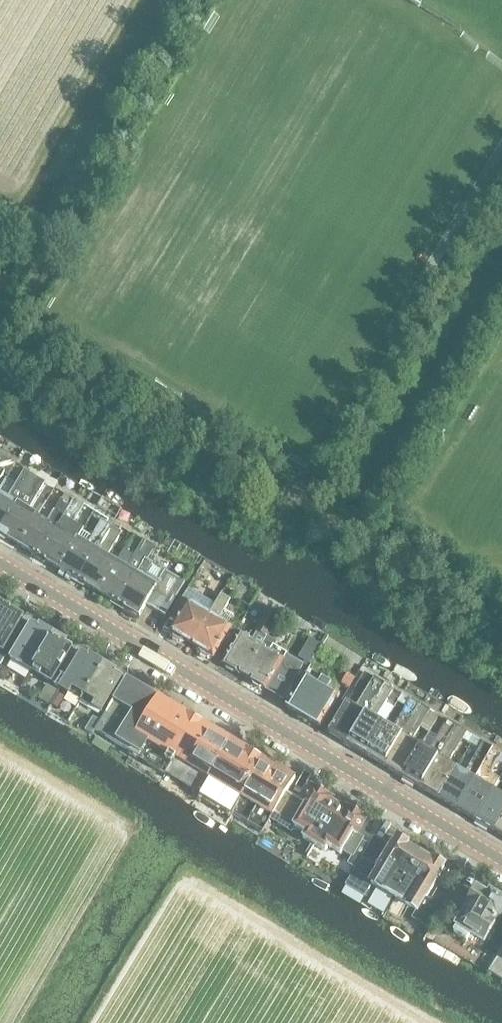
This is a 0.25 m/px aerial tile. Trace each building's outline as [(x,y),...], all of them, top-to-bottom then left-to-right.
[(3,473),(10,462),(1,457),(0,459),(0,479),(3,473)] [(8,476),(14,464),(10,462),(3,473),(8,476)] [(33,478),(24,472),(10,496),(0,490),(0,533),(33,478)] [(39,513),(30,508),(43,484),(33,478),(0,533),(0,534),(19,545),(39,513)] [(39,513),(19,545),(39,557),(71,503),(63,498),(50,520),(39,513)] [(75,498),(71,503),(39,557),(59,569),(78,536),(69,530),(75,521),(85,504),(75,498)] [(78,536),(59,569),(79,580),(112,524),(104,519),(90,543),(78,536)] [(112,524),(79,580),(99,592),(118,560),(108,553),(122,530),(112,524)] [(153,545),(143,539),(133,555),(124,550),(118,560),(99,592),(119,604),(145,558),(153,545)] [(145,558),(119,604),(143,618),(150,606),(165,615),(185,582),(165,570),(158,580),(147,573),(153,563),(145,558)] [(210,612),(191,645),(199,649),(200,653),(206,657),(210,656),(214,658),(233,626),(220,618),(234,594),(224,588),(210,612)] [(181,600),(174,612),(180,616),(170,632),(172,634),(173,637),(179,641),(184,640),(191,645),(210,612),(189,600),(187,603),(181,600)] [(0,605),(0,650),(3,652),(24,616),(2,602),(0,605)] [(256,628),(258,629),(252,639),(242,633),(224,664),(227,666),(229,672),(233,675),(238,673),(245,677),(268,636),(276,623),(264,616),(256,628)] [(10,658),(30,670),(32,671),(35,666),(33,665),(53,632),(39,624),(38,626),(32,622),(31,624),(30,623),(10,658)] [(33,665),(35,666),(45,672),(42,677),(51,682),(73,646),(67,643),(68,641),(53,632),(33,665)] [(268,636),(245,677),(254,682),(255,688),(260,691),(265,689),(267,690),(268,690),(289,702),(302,679),(297,676),(305,664),(276,648),(279,642),(268,636)] [(322,645),(315,641),(304,661),(311,665),(322,645)] [(82,700),(105,662),(92,654),(90,658),(81,652),(60,687),(82,700)] [(105,662),(82,700),(102,712),(123,677),(117,673),(118,670),(105,662)] [(341,683),(350,688),(356,677),(347,672),(341,683)] [(302,679),(289,702),(286,707),(320,727),(339,694),(329,688),(332,684),(322,678),(319,682),(305,674),(302,679)] [(347,701),(328,733),(347,744),(383,683),(374,677),(356,707),(347,701)] [(101,721),(96,729),(166,772),(181,746),(179,745),(195,719),(127,678),(101,721)] [(383,683),(347,744),(365,755),(385,722),(376,717),(393,689),(383,683)] [(48,704),(57,690),(48,684),(39,699),(48,704)] [(385,722),(365,755),(384,766),(420,705),(410,699),(393,727),(385,722)] [(420,705),(384,766),(401,776),(421,743),(414,739),(431,711),(420,705)] [(96,729),(101,721),(93,716),(85,729),(91,733),(95,728),(96,729)] [(181,746),(166,772),(176,778),(177,777),(200,791),(199,792),(200,793),(231,740),(195,719),(179,745),(181,746)] [(431,750),(421,743),(401,776),(420,788),(446,744),(456,726),(449,721),(431,750)] [(456,726),(420,788),(439,799),(458,766),(448,760),(466,731),(456,726)] [(231,740),(200,793),(233,814),(241,797),(238,794),(260,758),(231,740)] [(458,766),(439,799),(457,810),(493,747),(484,741),(465,771),(458,766)] [(494,788),(499,778),(492,774),(501,757),(501,752),(493,747),(457,810),(475,820),(494,788)] [(241,797),(233,814),(262,832),(276,809),(295,779),(260,758),(238,794),(241,797)] [(315,845),(339,803),(311,786),(302,802),(298,800),(288,816),(288,823),(305,833),(302,838),(295,850),(307,857),(314,845),(315,845)] [(475,820),(493,831),(501,816),(501,793),(494,788),(475,820)] [(356,833),(365,818),(339,803),(315,845),(326,852),(329,847),(341,855),(344,850),(352,855),(348,863),(355,868),(370,845),(362,840),(363,837),(356,833)] [(493,831),(501,837),(501,816),(493,831)] [(395,900),(423,851),(398,836),(392,847),(375,836),(370,845),(355,868),(345,885),(364,897),(371,885),(395,900)] [(423,851),(395,900),(417,913),(414,916),(430,927),(441,908),(439,907),(440,905),(439,904),(447,891),(439,886),(431,899),(427,896),(446,864),(423,851)] [(454,930),(453,933),(467,941),(467,940),(472,942),(474,937),(484,942),(496,923),(494,922),(501,908),(501,900),(490,893),(488,896),(476,889),(472,896),(455,885),(444,906),(462,917),(454,930)] [(488,971),(501,979),(501,947),(488,971)]
